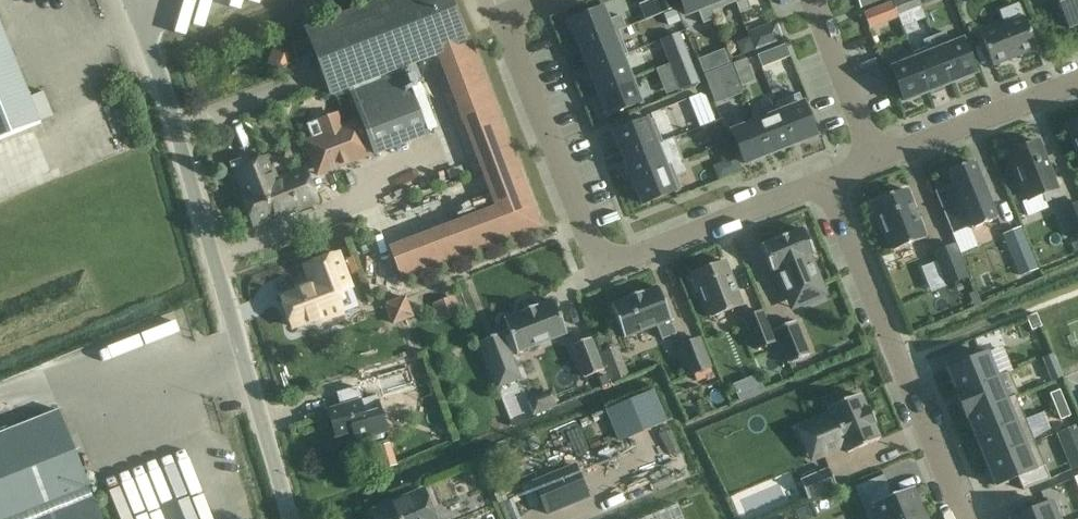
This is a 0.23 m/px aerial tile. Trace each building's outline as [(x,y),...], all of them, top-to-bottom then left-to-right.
[(473,41),(458,0),(380,0),(306,28),(332,95),(348,89),(361,123),(333,134),(332,131),(305,141),(307,145),(304,146),(313,169),(322,166),(369,147),(374,158),(377,157),(429,136),(427,132),(437,129),(414,71),(406,74),(403,67),(438,54),(473,41)] [(645,21),(677,8),(674,0),(650,0),(638,5),(645,21)] [(708,0),(680,0),(686,15),(698,10),(703,24),(715,19),(712,12),(708,0)] [(734,0),(708,0),(712,12),(735,3),(734,0)] [(897,15),(920,5),(918,0),(893,0),(891,1),(897,15)] [(1068,28),(1077,24),(1077,0),(1056,0),(1068,28)] [(897,15),(891,1),(863,13),(870,30),(898,18),(897,15)] [(1006,25),(981,34),(994,66),(1036,49),(1018,5),(1001,12),(1006,25)] [(571,21),(580,45),(618,31),(626,28),(621,16),(607,21),(602,9),(571,21)] [(41,123),(40,121),(53,116),(44,93),(31,98),(0,21),(0,139),(41,123)] [(747,33),(754,51),(784,40),(777,21),(747,33)] [(618,31),(580,45),(589,68),(621,56),(621,57),(628,55),(618,31)] [(936,45),(951,83),(975,73),(962,41),(950,46),(945,32),(932,37),(935,45),(936,45)] [(660,40),(669,66),(689,58),(679,33),(661,40),(660,40)] [(926,48),(913,54),(928,91),(951,83),(936,45),(935,45),(933,41),(932,37),(923,41),(926,48)] [(756,56),(761,69),(791,57),(786,44),(756,56)] [(698,60),(703,73),(729,63),(724,50),(698,60)] [(928,91),(913,54),(889,63),(892,69),(891,69),(904,101),(928,91)] [(630,79),(621,57),(621,56),(589,68),(598,92),(630,79)] [(669,66),(679,91),(699,83),(689,58),(669,66)] [(732,64),(737,76),(749,71),(744,60),(732,64)] [(731,65),(705,76),(710,90),(737,80),(731,65)] [(630,79),(598,92),(602,100),(598,101),(603,114),(606,112),(608,116),(640,103),(630,79)] [(689,98),(700,127),(714,121),(705,97),(699,94),(689,98)] [(799,94),(776,103),(777,107),(780,113),(779,113),(792,145),(816,136),(799,94)] [(779,113),(780,113),(777,107),(753,117),(755,123),(756,122),(768,155),(792,145),(779,113)] [(656,145),(657,146),(662,143),(653,119),(647,122),(647,121),(614,133),(624,157),(656,145)] [(707,126),(716,149),(730,143),(721,120),(707,126)] [(768,155),(756,122),(755,123),(732,132),(744,164),(768,155)] [(1068,126),(1077,152),(1077,122),(1068,126)] [(1039,142),(1008,154),(1027,200),(1042,194),(1046,203),(1061,197),(1039,142)] [(716,149),(726,172),(740,167),(730,143),(716,149)] [(665,167),(657,146),(656,145),(624,157),(633,180),(665,168),(665,167)] [(304,169),(277,179),(268,157),(260,160),(255,158),(247,162),(245,166),(236,169),(245,192),(240,194),(252,227),(317,202),(304,169)] [(953,186),(935,193),(953,235),(970,228),(971,230),(997,220),(974,163),(948,174),(953,186)] [(665,168),(633,180),(643,204),(675,192),(674,191),(680,188),(671,165),(665,167),(665,168)] [(906,189),(873,202),(892,251),(925,238),(906,189)] [(1062,208),(1074,238),(1077,236),(1077,202),(1062,208)] [(1020,228),(1004,235),(1021,277),(1038,270),(1021,228),(1020,228)] [(803,230),(761,247),(772,271),(776,270),(787,297),(788,299),(822,285),(821,283),(809,256),(813,254),(803,230)] [(969,278),(956,246),(936,254),(949,287),(969,278)] [(275,293),(258,299),(272,330),(297,320),(297,323),(324,313),(315,293),(327,289),(309,256),(291,263),(298,280),(273,289),(275,293)] [(710,318),(742,305),(725,261),(692,274),(694,278),(690,280),(696,294),(700,293),(710,318)] [(624,338),(656,325),(662,340),(676,334),(670,320),(671,320),(658,287),(642,294),(641,293),(627,298),(628,299),(611,306),(624,338)] [(522,314),(504,321),(517,353),(566,334),(554,301),(536,308),(535,307),(521,312),(522,314)] [(763,312),(744,319),(756,349),(774,342),(763,312)] [(1031,331),(1041,327),(1036,314),(1026,318),(1031,331)] [(795,322),(775,330),(788,364),(809,356),(795,322)] [(982,355),(948,369),(958,392),(958,393),(997,377),(987,354),(1006,346),(999,329),(975,339),(982,355)] [(699,339),(678,347),(690,376),(710,367),(699,339)] [(590,340),(573,346),(585,377),(601,370),(590,340)] [(616,349),(598,355),(609,383),(610,382),(626,376),(625,374),(616,349)] [(1053,354),(1043,358),(1048,372),(1058,367),(1053,354)] [(756,372),(738,378),(745,397),(762,391),(756,372)] [(378,381),(386,407),(410,400),(402,374),(378,381)] [(1006,400),(997,377),(958,393),(958,392),(956,393),(967,418),(968,417),(967,416),(1006,400)] [(340,406),(327,410),(335,437),(351,432),(354,442),(388,432),(377,396),(361,401),(357,387),(336,393),(340,406)] [(1055,407),(1065,403),(1060,390),(1050,394),(1055,407)] [(641,398),(653,424),(663,420),(651,393),(641,398)] [(968,417),(977,439),(1025,419),(1015,395),(1006,400),(967,416),(968,417)] [(833,415),(811,425),(824,456),(847,446),(850,452),(880,440),(874,425),(876,424),(870,409),(867,411),(860,396),(830,409),(833,415)] [(1070,416),(1065,403),(1055,407),(1060,420),(1070,416)] [(59,412),(0,435),(0,518),(101,518),(59,412)] [(1025,419),(977,439),(986,462),(1034,442),(1025,419)] [(1034,442),(986,462),(996,486),(1044,466),(1034,442)] [(160,456),(97,480),(112,518),(184,518),(160,456)] [(575,463),(531,481),(545,515),(589,497),(575,463)] [(831,469),(802,480),(809,497),(837,485),(831,469)] [(868,518),(907,518),(922,513),(912,489),(892,497),(883,476),(855,487),(868,518)] [(423,492),(375,512),(378,518),(434,518),(423,492)] [(1053,501),(1011,518),(1061,518),(1053,501)] [(640,518),(684,518),(678,504),(640,518)]
